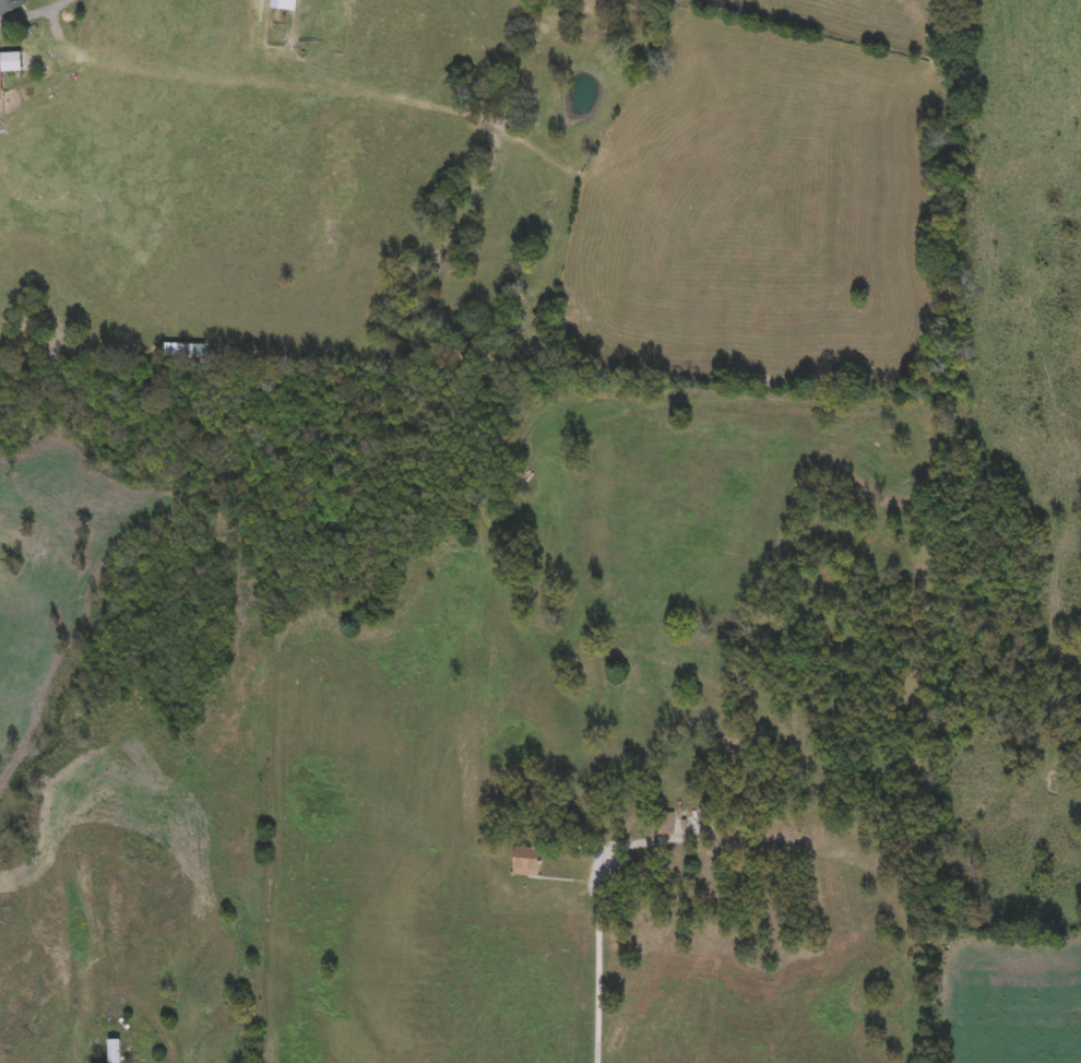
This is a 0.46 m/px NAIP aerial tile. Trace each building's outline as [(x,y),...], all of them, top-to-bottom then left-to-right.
[(164,359),(164,344),(188,344),(188,359),(164,359)] [(657,836),(657,813),(675,813),(675,836),(657,836)] [(539,849),(539,876),(513,876),(513,849),(539,849)] [(121,1040),(121,1062),(108,1062),(108,1040),(121,1040)]
